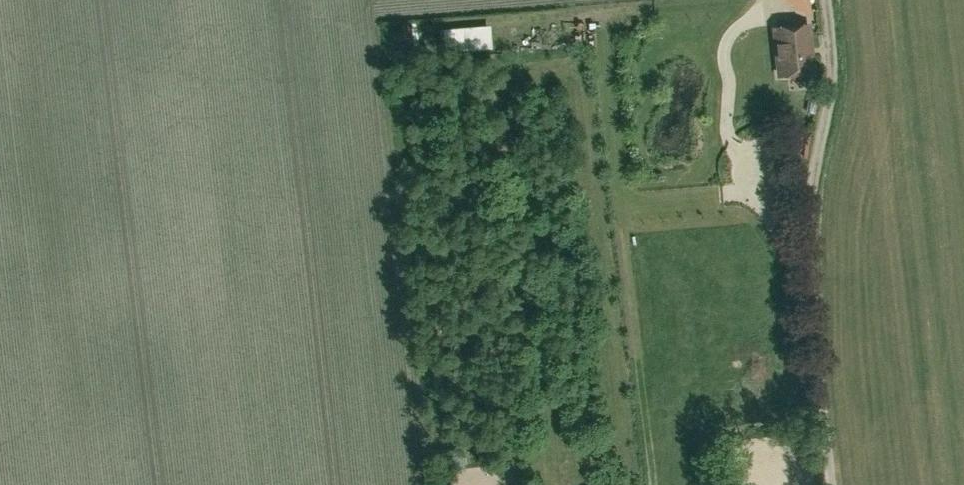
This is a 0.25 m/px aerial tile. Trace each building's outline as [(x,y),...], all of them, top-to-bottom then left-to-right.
[(811,74),(807,27),(775,30),(777,51),(773,52),(774,58),(778,58),(779,76),(811,74)]
